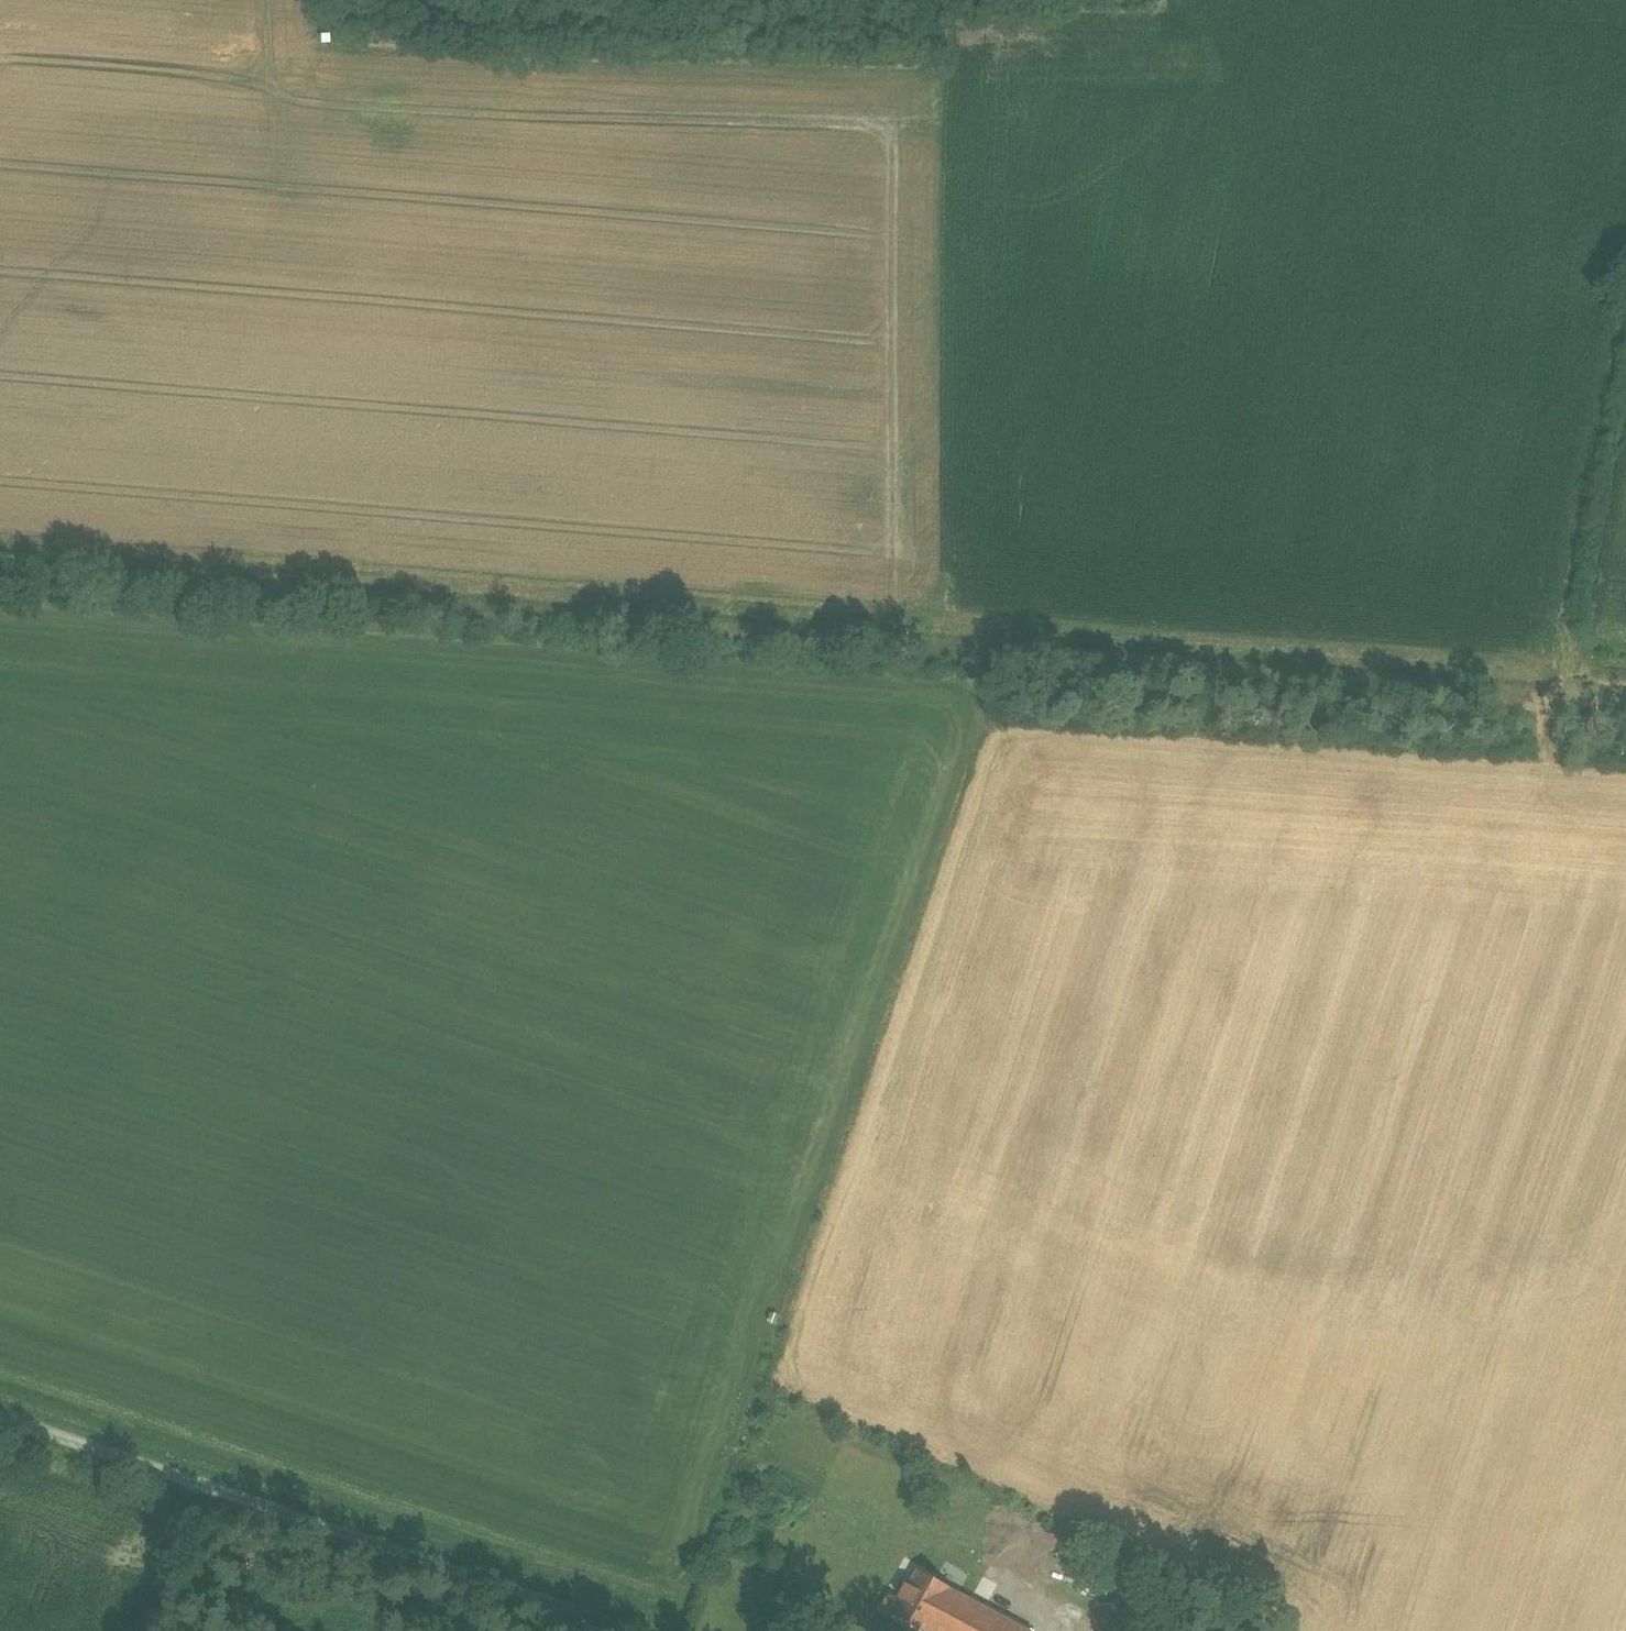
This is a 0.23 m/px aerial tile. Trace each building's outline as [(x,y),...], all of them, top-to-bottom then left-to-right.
[(919,1571),(894,1616),(922,1630),(1028,1630),(958,1593),(937,1580),(919,1571)]
